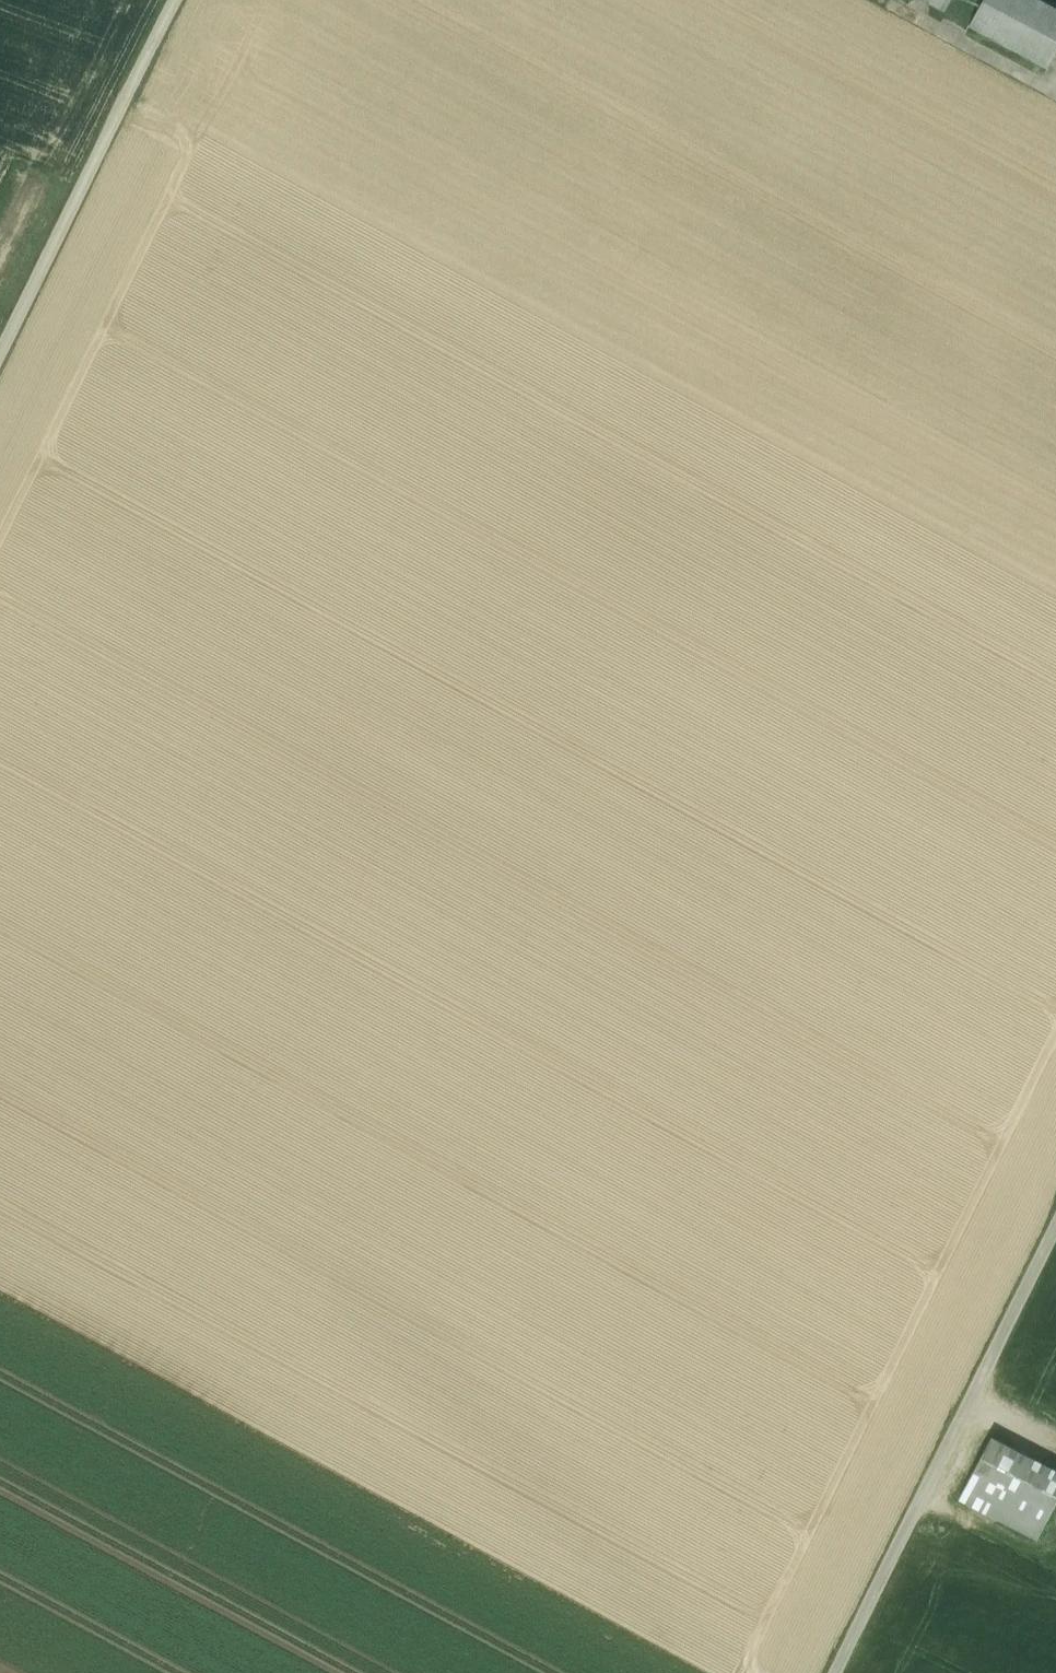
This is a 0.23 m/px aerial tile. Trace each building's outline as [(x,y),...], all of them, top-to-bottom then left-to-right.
[(948,10),(953,0),(929,0),(948,10)] [(971,26),(1048,67),(1055,52),(1055,8),(1041,0),(985,0),(971,26)] [(998,1434),(965,1500),(1045,1539),(1055,1515),(1055,1463),(998,1434)]
